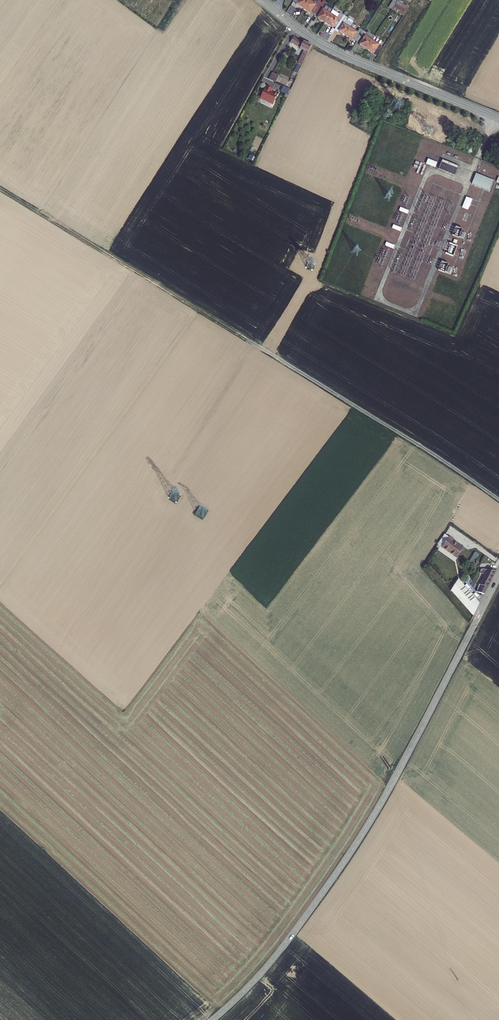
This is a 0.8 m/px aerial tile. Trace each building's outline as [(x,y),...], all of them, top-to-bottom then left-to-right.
[(298,1),(302,3),(301,5),(309,10),(314,2),(315,0),(299,0),(298,1)] [(324,8),(314,2),(309,10),(315,14),(316,12),(320,15),(324,8)] [(327,4),(324,8),(320,15),(324,17),(323,20),(329,24),(335,15),(329,11),(331,6),(327,3),(327,4)] [(405,6),(400,3),(395,12),(406,18),(413,6),(408,3),(405,6)] [(337,11),(335,15),(329,24),(337,28),(338,26),(341,28),(348,17),(344,15),(343,16),(340,14),(340,13),(337,11)] [(353,20),(348,17),(341,28),(344,30),(343,32),(350,37),(355,29),(349,26),(351,22),(353,20)] [(362,34),(355,29),(350,37),(357,42),(357,41),(360,43),(367,32),(364,30),(362,34)] [(373,35),(367,32),(360,43),(365,46),(364,46),(370,51),(376,42),(371,39),(373,35)] [(297,74),(311,45),(304,40),(303,42),(292,36),(289,41),(300,47),(299,48),(303,51),(297,64),(298,64),(294,72),(297,74)] [(386,49),(376,42),(370,51),(381,57),(386,49)] [(279,75),(273,72),(269,78),(276,82),(279,75)] [(273,89),(267,86),(266,88),(261,98),(273,105),(278,95),(272,91),(273,89)] [(428,158),(426,163),(436,167),(438,162),(428,158)] [(458,167),(442,160),(438,167),(455,174),(458,167)] [(494,181),(477,174),(472,184),(489,191),(494,181)] [(468,210),(472,200),(467,197),(463,207),(468,210)] [(441,536),(438,542),(442,545),(446,539),(441,536)] [(442,545),(441,547),(456,557),(462,548),(458,545),(453,542),(454,540),(449,536),(446,539),(442,545)] [(485,569),(481,569),(481,573),(485,573),(480,584),(479,584),(476,591),(483,594),(495,571),(485,569)] [(478,603),(458,578),(451,589),(473,614),(478,603)]
